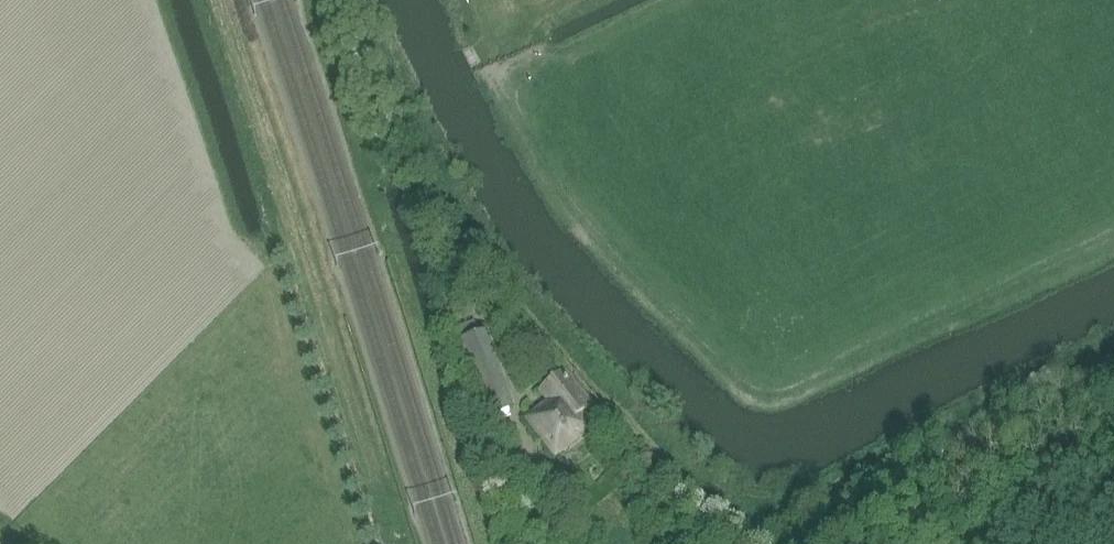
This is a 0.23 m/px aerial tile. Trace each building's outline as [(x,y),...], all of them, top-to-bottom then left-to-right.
[(489,330),(479,333),(475,319),(453,326),(458,340),(485,419),(515,408),(489,330)] [(585,413),(596,405),(567,368),(540,390),(549,402),(527,420),(555,456),(594,426),(585,413)]
